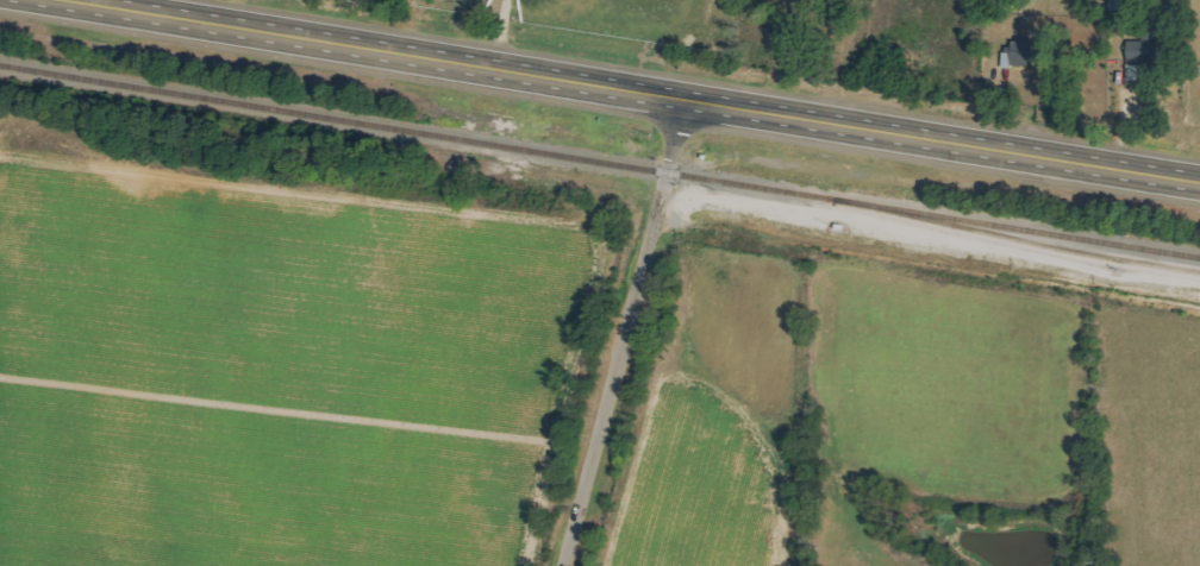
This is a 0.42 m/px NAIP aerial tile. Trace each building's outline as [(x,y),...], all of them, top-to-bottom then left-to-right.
[(1004,67),(1042,68),(1042,41),(1016,40),(1015,50),(1005,50),(1004,67)] [(1146,66),(1152,66),(1152,50),(1130,51),(1131,82),(1146,81),(1146,66)]
